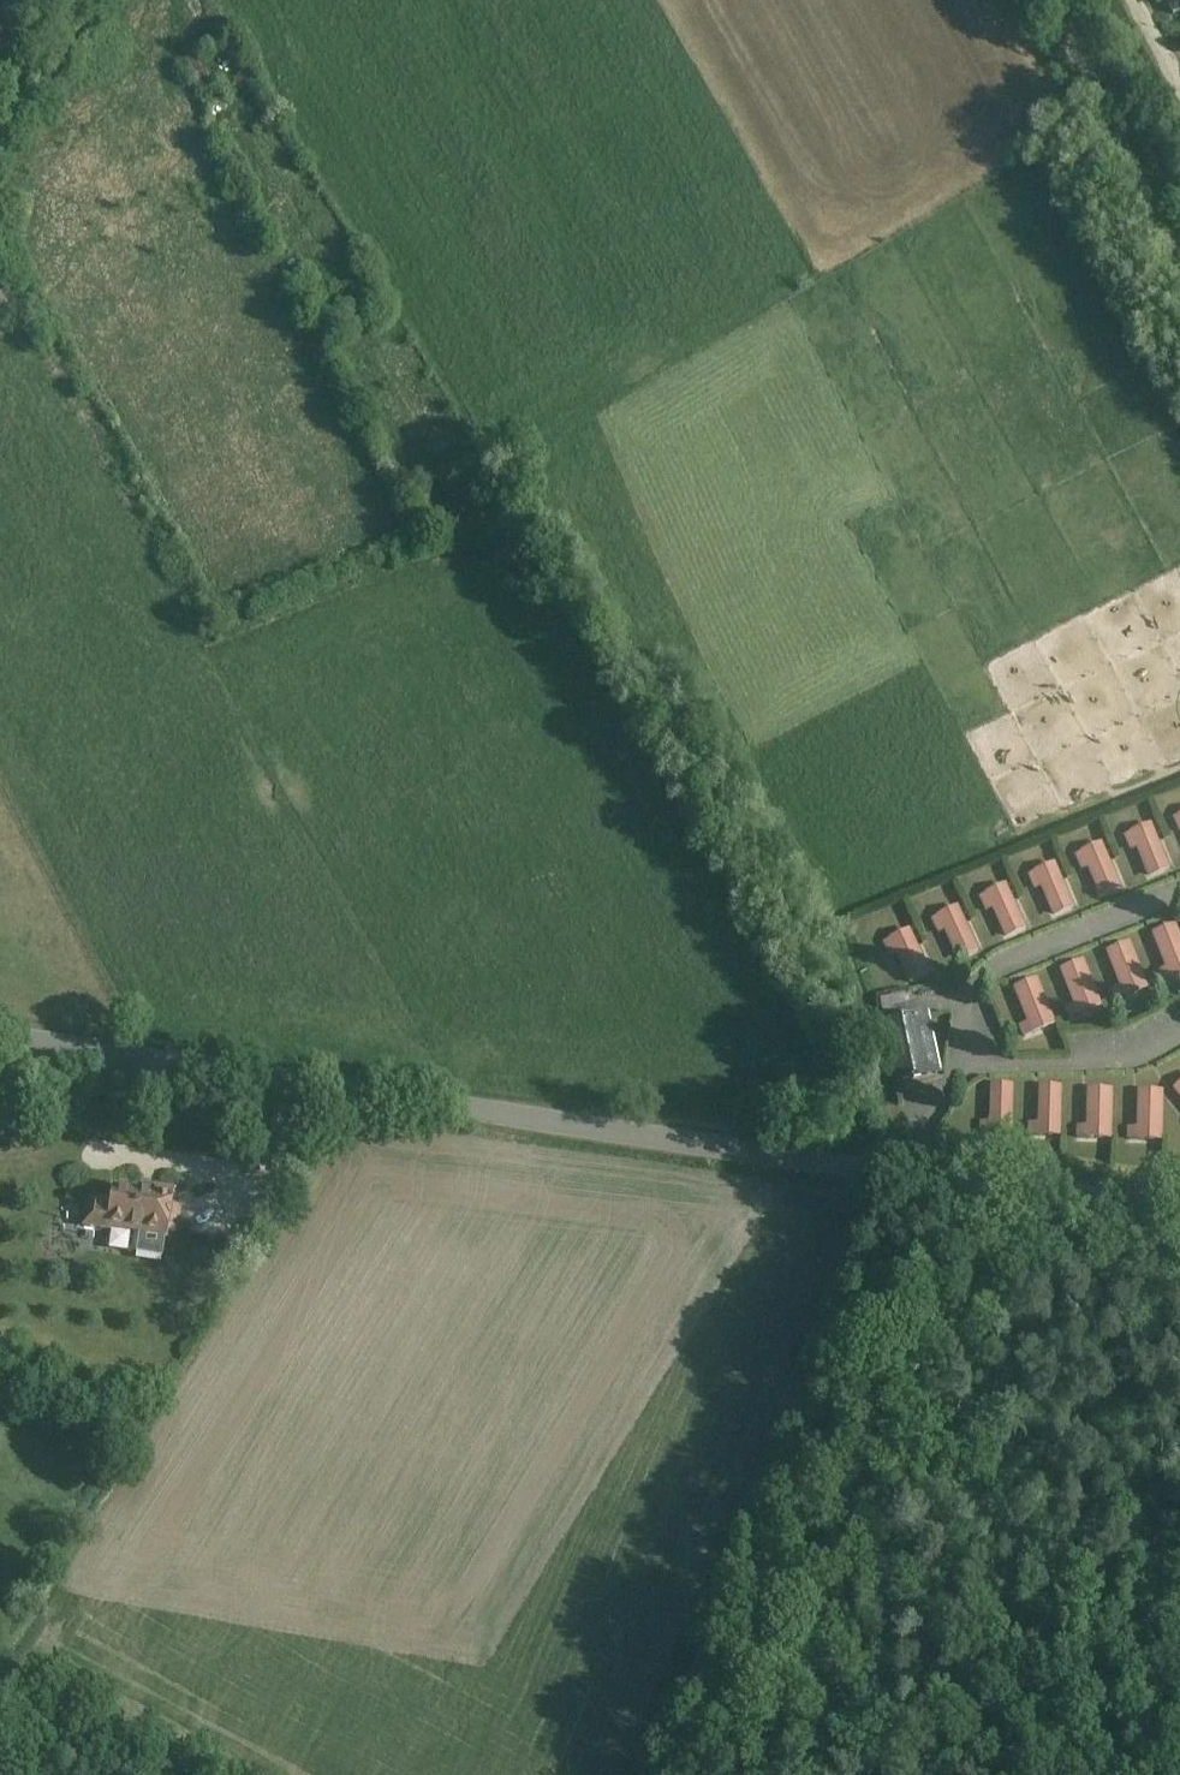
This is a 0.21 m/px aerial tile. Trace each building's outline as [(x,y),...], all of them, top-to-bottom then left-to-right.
[(1157,5),(1165,0),(1173,14),(1179,10),(1179,0),(1155,0),(1157,5)] [(1150,826),(1125,836),(1131,849),(1136,847),(1148,876),(1167,868),(1150,826)] [(1101,845),(1076,856),(1082,868),(1087,866),(1099,895),(1118,887),(1101,845)] [(1054,865),(1029,875),(1035,888),(1040,886),(1052,915),(1071,907),(1054,865)] [(1004,885),(980,897),(986,910),(991,907),(1004,936),(1023,926),(1004,885)] [(956,909),(933,920),(939,933),(944,930),(957,959),(976,949),(956,909)] [(1154,934),(1167,967),(1157,971),(1161,980),(1179,973),(1179,942),(1174,926),(1154,934)] [(908,931),(884,943),(890,955),(895,953),(908,981),(927,972),(908,931)] [(1128,944),(1108,952),(1121,984),(1111,988),(1115,998),(1144,986),(1128,944)] [(1082,962),(1062,970),(1075,1003),(1065,1007),(1069,1016),(1098,1005),(1082,962)] [(1036,982),(1016,989),(1029,1022),(1019,1026),(1023,1035),(1052,1024),(1036,982)] [(924,1019),(882,1028),(894,1084),(936,1075),(924,1019)] [(980,1121),(980,1131),(1011,1131),(1011,1086),(990,1086),(990,1121),(980,1121)] [(1028,1123),(1028,1133),(1059,1133),(1059,1088),(1038,1088),(1038,1123),(1028,1123)] [(1078,1126),(1078,1136),(1109,1136),(1109,1091),(1088,1091),(1088,1126),(1078,1126)] [(1128,1127),(1128,1137),(1159,1138),(1159,1092),(1138,1092),(1138,1127),(1128,1127)] [(135,1193),(136,1190),(113,1187),(110,1202),(88,1198),(83,1226),(106,1230),(106,1228),(167,1238),(168,1232),(178,1233),(181,1209),(172,1207),(174,1190),(154,1187),(153,1195),(135,1193)]
